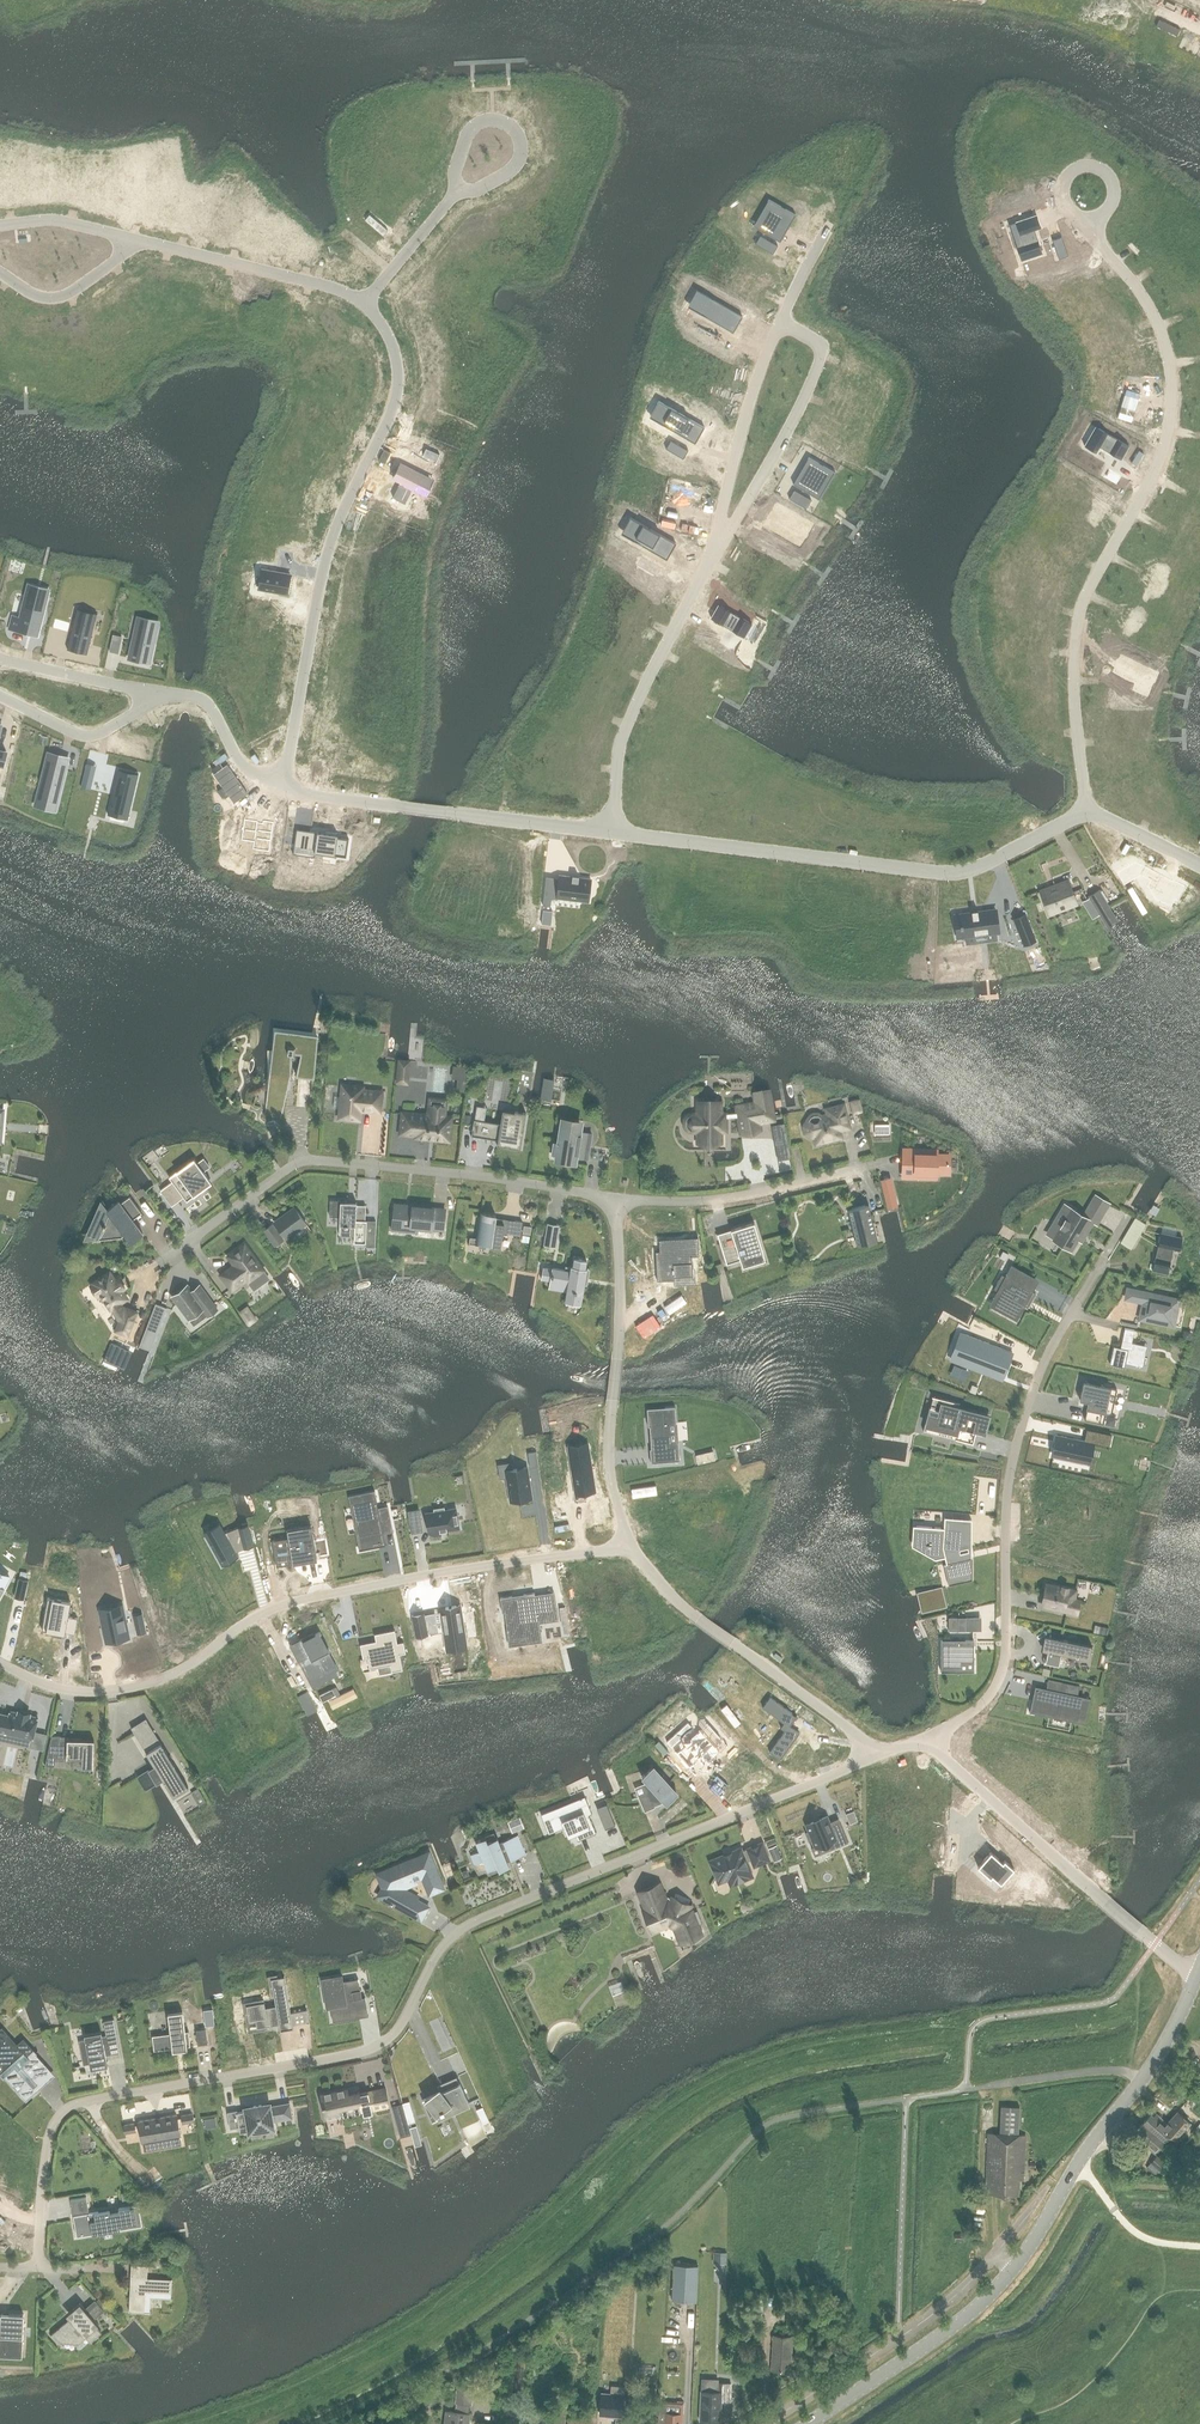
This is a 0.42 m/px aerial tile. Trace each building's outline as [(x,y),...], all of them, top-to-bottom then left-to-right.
[(769,200),(761,214),(770,219),(763,232),(780,242),(785,232),(779,229),(781,225),(787,229),(795,215),(769,200)] [(1037,215),(1016,222),(1024,246),(1018,248),(1023,260),(1043,253),(1035,230),(1041,228),(1037,215)] [(760,236),(755,244),(773,254),(777,246),(760,236)] [(1062,238),(1052,242),(1059,260),(1068,257),(1062,238)] [(1085,292),(1089,301),(1105,295),(1101,285),(1085,292)] [(697,290),(688,306),(716,322),(718,319),(735,329),(742,316),(697,290)] [(704,329),(699,338),(717,348),(722,339),(704,329)] [(693,397),(688,405),(706,415),(711,407),(693,397)] [(659,406),(651,418),(679,435),(681,431),(697,440),(704,428),(659,401),(657,405),(659,406)] [(322,410),(319,418),(343,425),(345,417),(322,410)] [(1096,427),(1085,446),(1096,453),(1100,447),(1121,460),(1129,446),(1096,427)] [(670,441),(666,449),(683,459),(688,451),(670,441)] [(426,449),(423,456),(431,459),(434,452),(426,449)] [(799,475),(793,485),(810,495),(817,482),(826,487),(835,473),(809,458),(800,472),(806,476),(805,479),(799,475)] [(400,463),(392,479),(403,485),(401,488),(399,487),(393,498),(406,505),(412,493),(408,491),(410,488),(427,497),(436,480),(400,463)] [(1121,476),(1109,469),(1104,477),(1116,484),(1121,476)] [(794,490),(789,499),(806,509),(811,500),(794,490)] [(780,528),(800,540),(808,526),(776,507),(765,526),(777,533),(780,528)] [(652,547),(668,557),(675,544),(630,517),(628,521),(630,522),(623,535),(650,551),(652,547)] [(1189,520),(1183,534),(1199,543),(1199,526),(1189,520)] [(771,545),(767,552),(774,557),(778,549),(771,545)] [(643,557),(638,565),(656,575),(660,567),(643,557)] [(262,570),(259,588),(269,590),(269,592),(279,594),(280,592),(287,594),(291,575),(262,570)] [(15,618),(12,629),(37,635),(46,597),(26,592),(20,619),(15,618)] [(719,604),(711,619),(745,638),(754,623),(719,604)] [(76,617),(67,650),(87,655),(96,622),(76,617)] [(139,627),(131,659),(151,664),(158,631),(139,627)] [(705,628),(700,636),(705,639),(710,630),(705,628)] [(113,635),(110,652),(118,654),(122,637),(113,635)] [(1123,658),(1116,673),(1139,684),(1136,689),(1148,695),(1158,675),(1123,658)] [(703,686),(684,676),(679,684),(698,694),(703,686)] [(49,752),(38,798),(58,803),(66,769),(59,767),(62,755),(49,752)] [(119,770),(110,808),(129,813),(139,775),(119,770)] [(83,780),(81,787),(91,790),(92,782),(83,780)] [(216,785),(210,802),(254,818),(259,800),(216,785)] [(245,817),(241,842),(254,844),(253,851),(270,853),(274,821),(245,817)] [(297,832),(295,846),(315,849),(315,852),(347,857),(349,839),(338,837),(338,835),(310,831),(309,834),(297,832)] [(545,891),(543,906),(550,907),(551,899),(558,899),(558,897),(588,901),(591,880),(560,876),(558,893),(545,891)] [(1050,913),(1077,902),(1078,902),(1069,879),(1041,890),(1050,913)] [(1099,889),(1090,893),(1103,915),(1111,910),(1099,889)] [(543,910),(542,924),(551,925),(553,912),(543,910)] [(975,918),(963,920),(966,942),(1001,937),(999,916),(998,915),(981,917),(975,918)] [(1027,937),(1023,938),(1028,951),(1038,947),(1034,934),(1027,937)] [(274,1079),(266,1117),(282,1118),(290,1080),(291,1075),(291,1071),(292,1055),(292,1051),(298,1054),(298,1055),(297,1071),(296,1076),(299,1076),(315,1078),(317,1057),(318,1038),(277,1036),(276,1060),(276,1073),(274,1079)] [(398,1059),(395,1084),(409,1085),(411,1061),(398,1059)] [(456,1065),(456,1078),(461,1078),(461,1090),(470,1090),(470,1065),(456,1065)] [(343,1086),(340,1118),(353,1119),(359,1119),(360,1110),(379,1112),(381,1093),(362,1091),(362,1088),(343,1086)] [(693,1114),(693,1132),(698,1131),(698,1143),(721,1143),(721,1132),(726,1132),(726,1118),(738,1117),(741,1134),(761,1130),(760,1123),(775,1120),(769,1089),(769,1088),(756,1090),(754,1091),(756,1100),(736,1104),(737,1113),(726,1114),(721,1114),(721,1103),(698,1103),(698,1114),(693,1114)] [(341,1109),(342,1096),(335,1095),(334,1108),(341,1109)] [(808,1120),(804,1126),(806,1134),(812,1138),(815,1137),(817,1144),(830,1141),(829,1138),(836,1137),(841,1129),(850,1127),(844,1105),(826,1109),(827,1114),(824,1119),(817,1121),(813,1118),(808,1120)] [(403,1114),(401,1136),(448,1140),(450,1124),(443,1123),(444,1111),(430,1109),(429,1117),(403,1114)] [(476,1115),(472,1138),(482,1140),(482,1138),(498,1140),(498,1143),(497,1143),(497,1145),(506,1146),(509,1146),(509,1147),(521,1149),(526,1113),(515,1112),(515,1113),(503,1111),(501,1125),(485,1122),(486,1117),(476,1115)] [(873,1118),(871,1127),(885,1130),(887,1121),(873,1118)] [(554,1143),(552,1154),(566,1156),(566,1159),(577,1161),(577,1158),(588,1159),(592,1134),(581,1133),(582,1129),(560,1126),(558,1143),(554,1143)] [(904,1149),(904,1172),(924,1173),(923,1178),(936,1178),(936,1173),(949,1173),(949,1156),(937,1155),(937,1150),(924,1150),(924,1153),(918,1153),(918,1150),(904,1149)] [(185,1173),(160,1191),(172,1206),(184,1198),(187,1202),(201,1191),(203,1190),(199,1185),(208,1178),(203,1171),(209,1167),(204,1159),(198,1164),(194,1159),(182,1169),(185,1173)] [(887,1197),(885,1198),(888,1209),(898,1207),(898,1206),(895,1195),(887,1197)] [(98,1239),(94,1240),(94,1241),(123,1238),(123,1237),(126,1235),(132,1243),(143,1234),(133,1220),(142,1213),(130,1196),(121,1203),(119,1201),(110,1208),(107,1210),(108,1211),(110,1213),(100,1235),(98,1239)] [(1096,1196),(1089,1208),(1101,1216),(1109,1203),(1096,1196)] [(330,1201),(330,1217),(340,1217),(340,1225),(345,1226),(345,1227),(348,1227),(348,1226),(355,1226),(354,1237),(354,1243),(366,1244),(366,1247),(375,1248),(376,1236),(365,1235),(365,1221),(366,1206),(357,1206),(357,1203),(348,1203),(348,1202),(330,1201)] [(869,1204),(848,1209),(857,1246),(860,1246),(878,1241),(870,1207),(869,1204)] [(393,1224),(392,1232),(393,1233),(394,1225),(403,1226),(407,1230),(413,1231),(417,1227),(442,1230),(442,1237),(443,1237),(445,1210),(444,1210),(443,1210),(405,1206),(405,1205),(404,1205),(404,1206),(395,1205),(393,1224)] [(1061,1228),(1054,1240),(1071,1250),(1077,1239),(1081,1241),(1086,1233),(1082,1231),(1089,1219),(1072,1209),(1068,1215),(1062,1211),(1054,1224),(1061,1228)] [(281,1218),(275,1223),(286,1237),(286,1238),(298,1229),(300,1230),(304,1227),(304,1225),(306,1224),(296,1210),(295,1211),(283,1220),(282,1218),(281,1218)] [(480,1214),(476,1242),(489,1244),(491,1244),(490,1247),(501,1249),(504,1225),(502,1224),(495,1223),(496,1216),(494,1216),(482,1214),(480,1214)] [(1135,1218),(1128,1230),(1138,1236),(1146,1224),(1135,1218)] [(515,1223),(513,1234),(519,1235),(520,1235),(520,1236),(521,1236),(523,1222),(522,1222),(522,1223),(515,1222),(515,1223)] [(720,1242),(727,1265),(741,1260),(764,1253),(754,1223),(731,1230),(734,1241),(721,1245),(720,1242)] [(272,1225),(264,1231),(276,1246),(284,1240),(272,1225)] [(524,1226),(523,1234),(531,1235),(532,1227),(524,1226)] [(537,1227),(535,1234),(543,1236),(545,1228),(537,1227)] [(1161,1233),(1152,1270),(1168,1274),(1173,1249),(1180,1251),(1183,1238),(1175,1236),(1161,1233)] [(660,1248),(656,1248),(657,1278),(674,1277),(674,1274),(693,1274),(692,1253),(699,1253),(699,1234),(686,1235),(686,1238),(677,1239),(677,1240),(673,1240),(673,1239),(660,1239),(660,1248)] [(545,1238),(544,1246),(556,1248),(557,1240),(545,1238)] [(235,1265),(221,1275),(221,1276),(232,1291),(246,1280),(248,1283),(252,1289),(268,1277),(263,1271),(264,1271),(245,1244),(228,1257),(229,1257),(235,1265)] [(1008,1254),(1003,1251),(999,1258),(1005,1261),(1008,1254)] [(544,1267),(542,1279),(550,1281),(550,1282),(569,1285),(566,1302),(581,1304),(587,1269),(585,1269),(587,1261),(575,1259),(573,1266),(572,1266),(571,1271),(553,1268),(552,1269),(544,1267)] [(1016,1270),(1013,1277),(1022,1282),(1026,1275),(1016,1270)] [(94,1284),(91,1286),(98,1297),(101,1295),(111,1310),(112,1309),(120,1321),(116,1331),(128,1335),(134,1319),(137,1312),(132,1310),(125,1308),(125,1310),(121,1304),(125,1301),(128,1299),(122,1291),(125,1289),(119,1279),(116,1281),(115,1279),(110,1272),(93,1283),(94,1284)] [(1001,1274),(994,1289),(997,1291),(1003,1294),(997,1306),(1018,1317),(1025,1306),(1027,1307),(1035,1293),(1033,1291),(1005,1276),(1001,1274)] [(188,1286),(173,1297),(173,1298),(189,1319),(202,1309),(208,1316),(217,1309),(200,1286),(193,1292),(188,1286)] [(1128,1289),(1126,1299),(1136,1301),(1138,1291),(1128,1289)] [(1146,1293),(1140,1319),(1153,1322),(1154,1314),(1175,1319),(1179,1300),(1146,1293)] [(156,1304),(140,1346),(151,1351),(167,1308),(156,1304)] [(1124,1332),(1124,1335),(1133,1337),(1134,1334),(1134,1331),(1135,1331),(1125,1329),(1124,1332)] [(962,1332),(952,1357),(1000,1377),(1011,1352),(962,1332)] [(1114,1346),(1110,1364),(1124,1368),(1126,1362),(1141,1365),(1145,1349),(1135,1346),(1136,1344),(1130,1343),(1126,1342),(1125,1348),(1121,1347),(1114,1346)] [(1084,1382),(1080,1401),(1089,1403),(1085,1420),(1103,1424),(1106,1413),(1111,1415),(1117,1390),(1084,1382)] [(978,1387),(972,1385),(969,1393),(975,1395),(978,1387)] [(929,1408),(923,1431),(973,1444),(976,1432),(986,1435),(991,1415),(960,1407),(960,1404),(941,1399),(938,1410),(929,1408)] [(665,1409),(648,1410),(651,1448),(652,1448),(653,1463),(680,1461),(678,1441),(669,1442),(668,1424),(677,1423),(675,1407),(665,1408),(665,1409)] [(1087,1430),(1085,1441),(1109,1446),(1111,1435),(1087,1430)] [(1057,1438),(1054,1456),(1082,1462),(1086,1443),(1057,1438)] [(589,1449),(570,1451),(576,1495),(596,1492),(589,1449)] [(536,1452),(527,1453),(530,1468),(539,1467),(536,1452)] [(526,1467),(505,1471),(510,1502),(531,1499),(526,1467)] [(562,1477),(546,1479),(548,1497),(565,1494),(562,1477)] [(376,1499),(353,1504),(363,1550),(386,1546),(381,1520),(390,1518),(388,1507),(378,1509),(376,1499)] [(434,1512),(426,1513),(428,1523),(427,1523),(429,1533),(434,1537),(441,1536),(440,1531),(459,1528),(456,1508),(445,1510),(445,1507),(433,1508),(434,1512)] [(419,1509),(408,1511),(410,1522),(421,1520),(419,1509)] [(917,1526),(915,1546),(943,1548),(947,1564),(944,1565),(948,1585),(972,1580),(972,1558),(960,1561),(958,1550),(968,1548),(970,1530),(953,1529),(953,1520),(945,1520),(944,1528),(917,1526)] [(249,1526),(239,1528),(244,1549),(254,1547),(249,1526)] [(221,1527),(205,1536),(222,1567),(239,1558),(221,1527)] [(288,1540),(272,1543),(277,1570),(312,1563),(318,1562),(311,1527),(287,1531),(288,1540)] [(0,1597),(5,1589),(4,1588),(10,1576),(0,1571),(0,1597)] [(19,1579),(15,1597),(24,1599),(28,1581),(19,1579)] [(1047,1584),(1042,1606),(1077,1614),(1080,1601),(1074,1599),(1076,1591),(1047,1584)] [(512,1596),(500,1598),(502,1612),(504,1612),(508,1640),(528,1637),(527,1631),(540,1629),(539,1622),(558,1619),(556,1608),(548,1609),(545,1593),(535,1595),(534,1592),(523,1594),(524,1597),(512,1599),(512,1596)] [(47,1598),(41,1631),(65,1635),(66,1633),(75,1635),(78,1619),(68,1617),(71,1602),(47,1598)] [(461,1604),(440,1608),(445,1643),(467,1640),(461,1604)] [(565,1607),(560,1607),(562,1625),(569,1624),(568,1621),(565,1607)] [(124,1610),(101,1615),(107,1642),(130,1638),(124,1610)] [(143,1614),(134,1616),(136,1625),(137,1631),(146,1629),(145,1623),(143,1614)] [(424,1614),(412,1616),(416,1638),(428,1635),(424,1614)] [(949,1631),(958,1631),(958,1617),(949,1617),(949,1631)] [(958,1617),(958,1631),(966,1631),(966,1617),(958,1617)] [(1094,1625),(1093,1633),(1108,1636),(1109,1628),(1094,1625)] [(379,1639),(359,1643),(362,1657),(366,1657),(366,1660),(368,1668),(389,1664),(390,1671),(402,1669),(400,1662),(399,1653),(405,1652),(403,1640),(396,1641),(395,1637),(396,1637),(394,1629),(378,1632),(379,1639)] [(302,1639),(290,1645),(299,1662),(302,1660),(312,1679),(337,1666),(329,1651),(330,1651),(320,1632),(320,1633),(316,1634),(315,1632),(313,1634),(314,1635),(304,1641),(302,1639)] [(1045,1636),(1043,1650),(1048,1651),(1045,1662),(1064,1666),(1066,1655),(1089,1660),(1092,1646),(1045,1636)] [(950,1640),(950,1672),(974,1672),(974,1640),(950,1640)] [(1043,1668),(1042,1675),(1049,1676),(1051,1670),(1043,1668)] [(1035,1687),(1030,1710),(1077,1720),(1082,1696),(1067,1693),(1069,1684),(1063,1682),(1061,1692),(1046,1689),(1035,1687)] [(332,1689),(320,1695),(323,1702),(335,1695),(332,1689)] [(354,1689),(329,1701),(333,1709),(358,1697),(354,1689)] [(310,1693),(299,1699),(307,1715),(318,1710),(310,1693)] [(770,1697),(762,1708),(784,1723),(780,1728),(785,1731),(769,1753),(780,1760),(800,1733),(790,1726),(797,1717),(770,1697)] [(0,1722),(0,1730),(8,1732),(7,1734),(33,1740),(38,1718),(30,1716),(30,1714),(19,1712),(18,1713),(10,1711),(9,1717),(2,1715),(0,1722)] [(146,1718),(131,1728),(174,1797),(175,1796),(189,1788),(147,1719),(146,1718)] [(686,1744),(676,1752),(689,1767),(698,1759),(701,1762),(706,1758),(708,1761),(719,1751),(713,1744),(720,1737),(712,1729),(710,1727),(711,1726),(709,1724),(708,1724),(701,1730),(700,1729),(685,1743),(686,1744)] [(52,1737),(45,1766),(54,1766),(60,1737),(52,1737)] [(67,1740),(67,1758),(82,1759),(82,1768),(93,1768),(94,1741),(67,1740)] [(649,1792),(638,1795),(645,1812),(655,1808),(654,1807),(662,1800),(667,1805),(676,1796),(651,1768),(642,1777),(652,1789),(649,1792)] [(198,1789),(191,1793),(199,1806),(206,1802),(198,1789)] [(578,1808),(548,1819),(553,1832),(564,1828),(567,1834),(574,1831),(578,1841),(596,1834),(589,1816),(592,1814),(585,1797),(575,1801),(578,1808)] [(610,1811),(600,1815),(606,1829),(616,1825),(610,1811)] [(846,1814),(850,1824),(858,1821),(854,1811),(846,1814)] [(811,1830),(808,1831),(812,1841),(815,1840),(817,1847),(828,1843),(831,1850),(851,1843),(842,1819),(833,1822),(831,1816),(809,1824),(811,1830)] [(514,1820),(518,1830),(524,1828),(520,1817),(514,1820)] [(477,1852),(471,1855),(473,1860),(475,1865),(484,1861),(488,1870),(498,1866),(499,1871),(509,1867),(507,1861),(510,1859),(511,1861),(526,1855),(518,1835),(503,1842),(504,1842),(500,1844),(497,1838),(495,1840),(488,1842),(487,1840),(486,1838),(476,1842),(478,1846),(480,1851),(477,1852)] [(713,1861),(711,1862),(718,1879),(719,1879),(723,1877),(729,1879),(731,1884),(731,1885),(752,1876),(751,1874),(746,1862),(748,1861),(752,1860),(755,1866),(769,1860),(768,1858),(762,1843),(742,1852),(741,1850),(733,1853),(733,1852),(723,1856),(724,1857),(713,1861)] [(985,1843),(975,1854),(983,1861),(978,1867),(991,1879),(993,1876),(1001,1884),(1014,1869),(1005,1860),(1003,1863),(992,1853),(994,1851),(985,1843)] [(779,1851),(776,1845),(769,1849),(771,1855),(779,1851)] [(409,1862),(381,1873),(381,1874),(385,1884),(393,1888),(392,1890),(386,1900),(387,1901),(398,1907),(410,1914),(417,1901),(406,1895),(407,1892),(402,1889),(406,1883),(416,1879),(418,1878),(424,1879),(430,1894),(442,1889),(443,1889),(430,1856),(410,1865),(409,1862)] [(468,1870),(461,1872),(463,1878),(470,1876),(468,1870)] [(658,1886),(641,1893),(648,1911),(645,1912),(653,1930),(671,1922),(679,1925),(684,1937),(688,1939),(697,1935),(698,1931),(696,1925),(691,1913),(690,1912),(687,1910),(689,1906),(674,1899),(672,1904),(668,1902),(666,1903),(658,1886)] [(431,1907),(419,1900),(418,1902),(417,1901),(410,1914),(423,1921),(431,1907)] [(697,1911),(691,1913),(696,1925),(702,1923),(697,1911)] [(265,2002),(246,2005),(249,2021),(255,2020),(257,2029),(279,2025),(280,2031),(294,2029),(285,1976),(271,1979),(276,2005),(266,2007),(265,2002)] [(342,1984),(323,1987),(327,2008),(331,2008),(333,2019),(344,2017),(344,2016),(347,2015),(347,2017),(368,2013),(366,1997),(362,1998),(358,1979),(344,1981),(341,1981),(342,1984)] [(625,1980),(612,1984),(615,1995),(629,1991),(625,1980)] [(171,2034),(152,2036),(154,2051),(173,2049),(173,2052),(188,2050),(187,2047),(191,2046),(189,2032),(186,2032),(185,2032),(185,2030),(183,2012),(168,2014),(168,2015),(171,2034)] [(84,2065),(76,2067),(90,2065),(107,2062),(108,2061),(107,2061),(106,2051),(119,2049),(121,2059),(114,2019),(113,2019),(113,2020),(104,2022),(104,2024),(105,2029),(115,2027),(116,2034),(106,2036),(102,2037),(80,2041),(79,2041),(84,2065)] [(206,2029),(197,2030),(199,2045),(208,2044),(206,2029)] [(0,2043),(0,2075),(4,2079),(5,2077),(26,2101),(37,2091),(29,2082),(47,2066),(37,2055),(37,2054),(24,2039),(17,2045),(8,2035),(0,2043)] [(444,2091),(422,2101),(432,2123),(469,2106),(457,2077),(441,2084),(444,2091)] [(386,2088),(368,2092),(368,2093),(368,2094),(372,2110),(387,2107),(390,2106),(386,2088)] [(347,2089),(321,2094),(324,2113),(326,2118),(340,2115),(364,2110),(360,2094),(360,2092),(348,2095),(347,2089)] [(368,2092),(360,2094),(364,2110),(364,2115),(372,2113),(372,2110),(368,2092)] [(237,2112),(227,2114),(230,2130),(248,2127),(249,2132),(262,2130),(263,2137),(273,2136),(272,2129),(273,2128),(272,2122),(291,2118),(289,2105),(270,2108),(269,2105),(245,2109),(246,2112),(237,2114),(237,2112)] [(483,2107),(476,2110),(479,2117),(486,2114),(486,2113),(483,2107)] [(1026,2137),(1018,2136),(1019,2108),(1001,2107),(1001,2136),(989,2135),(987,2195),(1019,2196),(1019,2182),(1024,2181),(1026,2137)] [(404,2110),(394,2112),(398,2127),(408,2125),(404,2110)] [(1172,2137),(1174,2139),(1189,2122),(1177,2111),(1166,2124),(1175,2133),(1172,2137)] [(192,2114),(182,2116),(183,2123),(193,2122),(192,2114)] [(177,2115),(140,2122),(144,2140),(144,2142),(182,2136),(178,2115),(177,2115)] [(1175,2133),(1166,2124),(1157,2116),(1154,2119),(1151,2116),(1143,2124),(1165,2144),(1172,2137),(1175,2133)] [(209,2127),(220,2126),(219,2117),(207,2118),(209,2127)] [(1155,2155),(1165,2144),(1143,2124),(1136,2133),(1140,2136),(1137,2139),(1155,2155)] [(134,2125),(123,2126),(124,2134),(135,2133),(134,2125)] [(1161,2173),(1168,2165),(1158,2156),(1151,2164),(1161,2173)] [(86,2197),(70,2200),(73,2214),(89,2211),(86,2197)] [(90,2217),(74,2220),(77,2237),(87,2235),(87,2233),(91,2232),(92,2234),(123,2229),(122,2223),(137,2221),(134,2206),(119,2209),(119,2212),(111,2213),(110,2210),(89,2214),(90,2217)] [(713,2252),(713,2265),(726,2265),(726,2252),(713,2252)] [(132,2265),(129,2312),(150,2313),(150,2312),(145,2312),(146,2302),(146,2292),(153,2293),(167,2293),(167,2298),(171,2298),(171,2299),(172,2288),(172,2279),(172,2280),(147,2278),(148,2267),(149,2267),(149,2266),(137,2265),(132,2265)] [(674,2265),(672,2300),(696,2302),(698,2266),(674,2265)] [(76,2314),(50,2336),(51,2337),(55,2333),(62,2341),(70,2341),(78,2342),(86,2334),(92,2341),(96,2338),(102,2333),(97,2327),(99,2325),(85,2309),(80,2303),(73,2310),(76,2314)] [(3,2336),(2,2354),(3,2354),(20,2355),(20,2359),(22,2359),(22,2355),(24,2315),(21,2315),(10,2314),(9,2314),(9,2317),(0,2317),(0,2336),(3,2336)] [(791,2370),(793,2337),(774,2336),(771,2367),(776,2368),(775,2371),(787,2372),(787,2370),(791,2370)] [(702,2392),(701,2422),(721,2423),(722,2402),(730,2402),(731,2385),(731,2383),(718,2383),(718,2384),(718,2393),(702,2392)] [(474,2386),(458,2384),(454,2412),(446,2411),(444,2423),(469,2423),(470,2414),(468,2414),(470,2405),(471,2405),(474,2386)] [(649,2387),(648,2396),(655,2397),(656,2388),(649,2387)] [(623,2416),(625,2397),(601,2395),(600,2414),(623,2416)] [(683,2414),(665,2413),(664,2423),(682,2423),(683,2414)]
